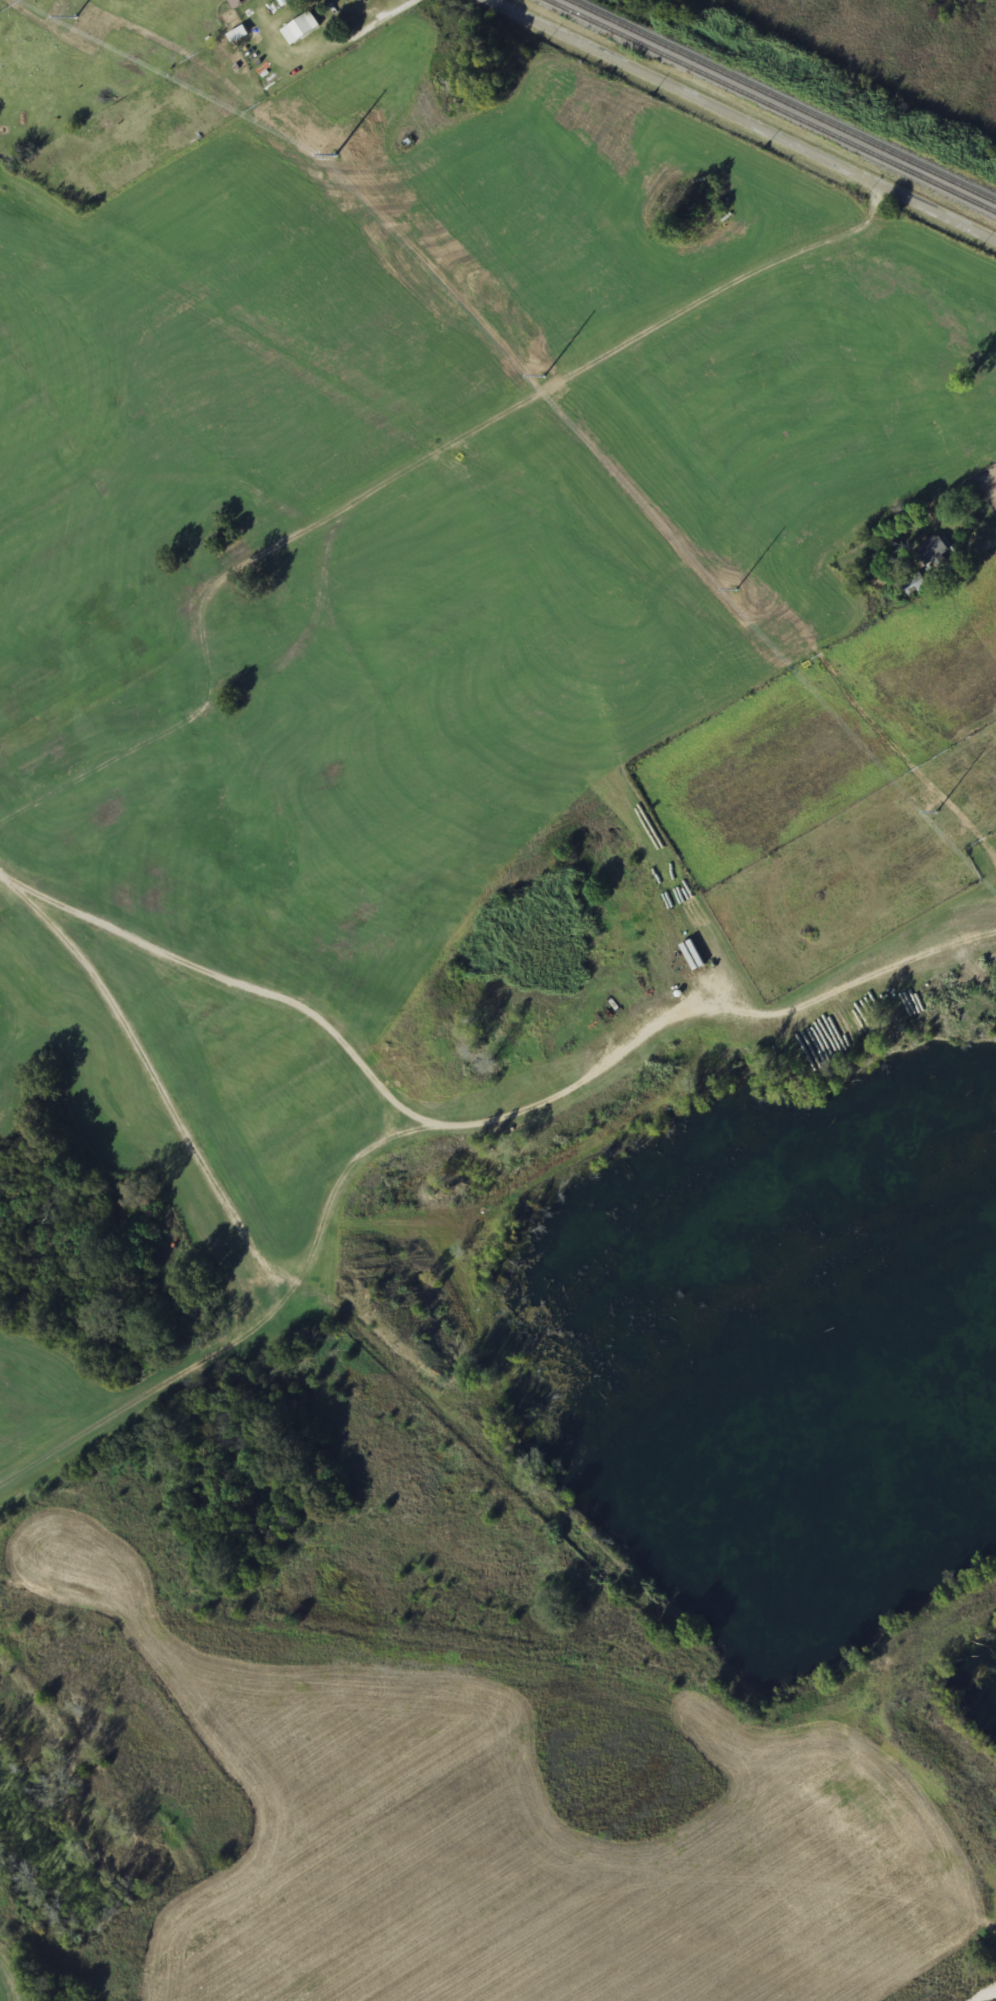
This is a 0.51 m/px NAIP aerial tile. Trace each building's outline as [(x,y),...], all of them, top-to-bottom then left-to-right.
[(926,567),(949,553),(939,536),(916,550),(926,567)] [(902,586),(912,599),(929,586),(919,573),(902,586)]
